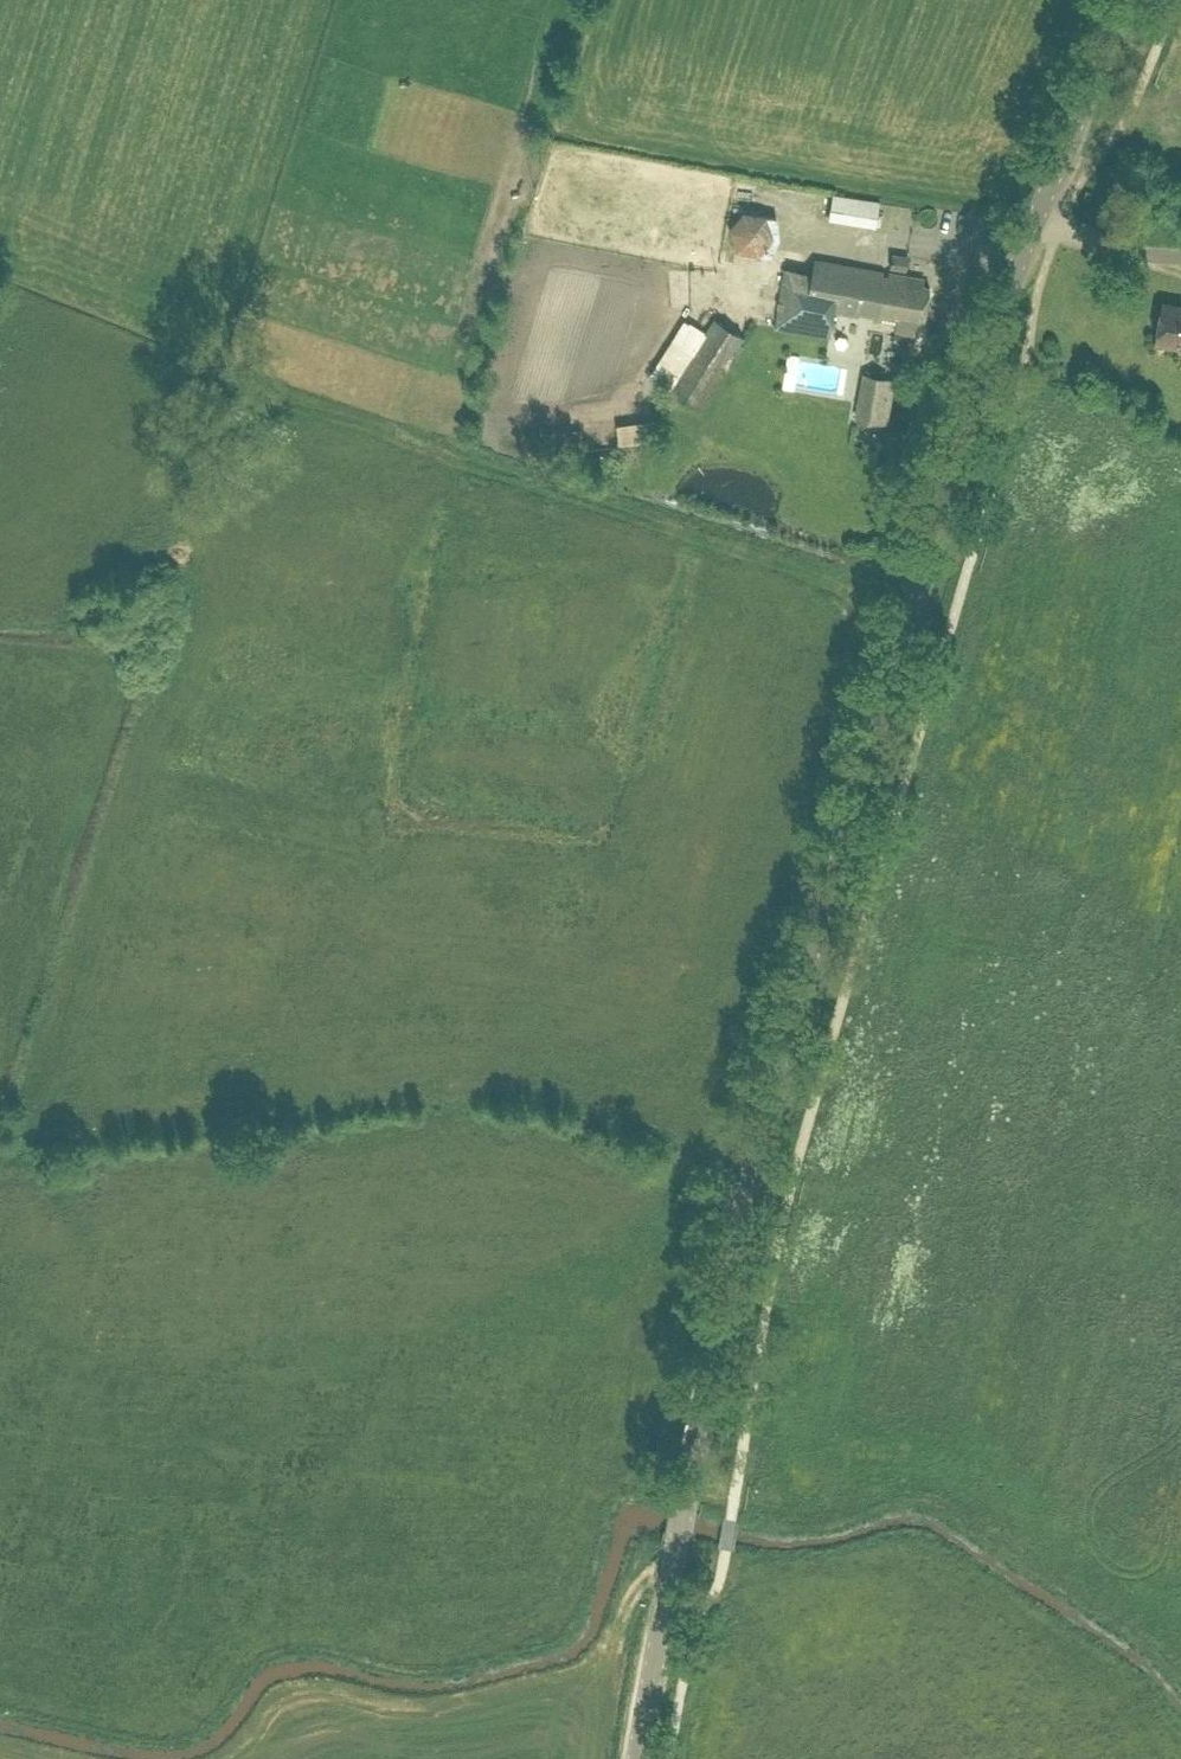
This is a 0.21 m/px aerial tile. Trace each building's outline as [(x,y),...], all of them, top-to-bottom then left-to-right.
[(829,219),(880,228),(884,205),(833,197),(829,219)] [(757,254),(773,236),(765,215),(743,211),(728,227),(734,249),(757,254)] [(905,270),(908,255),(892,252),(889,267),(905,270)] [(832,312),(860,317),(861,313),(873,315),(872,319),(895,323),(894,329),(917,333),(919,319),(922,319),(928,288),(902,284),(904,276),(888,273),(888,275),(883,274),(883,272),(813,259),(810,273),(782,269),(773,328),(828,338),(832,312)] [(1161,303),(1154,342),(1180,347),(1180,306),(1161,303)] [(702,332),(666,390),(697,410),(743,337),(711,318),(702,332)] [(896,372),(904,341),(880,335),(872,366),(896,372)] [(885,422),(893,377),(862,372),(854,414),(885,422)] [(615,424),(618,443),(649,438),(646,419),(615,424)]
